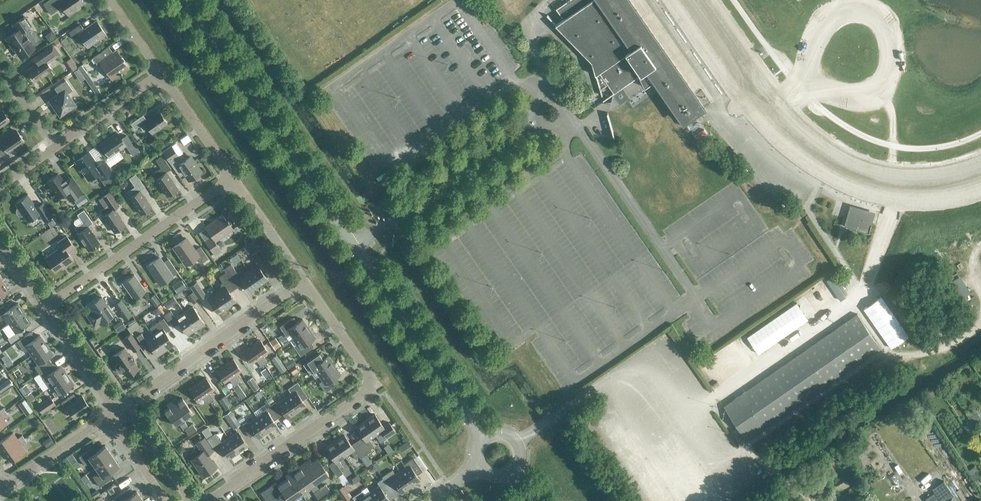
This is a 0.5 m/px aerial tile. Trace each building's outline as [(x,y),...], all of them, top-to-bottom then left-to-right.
[(83,2),(82,0),(60,0),(59,1),(58,0),(48,0),(43,3),(50,14),(59,8),(63,7),(68,15),(77,9),(76,7),(83,2)] [(556,24),(592,62),(600,90),(607,85),(614,94),(638,77),(645,87),(656,80),(689,128),(690,127),(685,120),(700,111),(623,0),(569,0),(556,9),(563,19),(556,24)] [(40,16),(34,7),(29,11),(35,19),(40,16)] [(23,30),(30,25),(24,16),(13,24),(17,30),(6,38),(11,45),(12,44),(20,56),(34,46),(23,30)] [(100,40),(98,37),(104,33),(108,39),(108,38),(96,20),(95,21),(96,21),(84,30),(80,24),(68,32),(73,38),(79,34),(87,46),(87,45),(92,42),(94,45),(96,45),(100,42),(100,40)] [(57,38),(53,40),(58,47),(61,44),(57,38)] [(30,60),(33,65),(28,69),(35,80),(52,69),(47,62),(60,54),(53,44),(30,60)] [(112,79),(128,68),(116,50),(113,52),(109,46),(92,58),(97,66),(101,63),(112,79)] [(77,67),(71,58),(65,61),(72,71),(77,67)] [(60,116),(76,105),(67,93),(72,90),(66,80),(54,88),(58,94),(49,100),(60,116)] [(9,120),(2,109),(0,110),(0,126),(9,120)] [(152,133),(167,123),(159,111),(146,120),(143,114),(130,123),(134,129),(139,125),(143,130),(148,127),(152,133)] [(709,133),(702,124),(691,132),(698,141),(709,133)] [(181,131),(185,140),(193,136),(189,127),(181,131)] [(13,148),(14,150),(17,150),(22,147),(22,144),(21,142),(24,141),(16,130),(0,141),(0,152),(2,155),(7,151),(7,152),(13,148)] [(117,132),(100,144),(109,156),(104,159),(109,167),(123,157),(118,150),(125,145),(128,149),(132,155),(139,150),(135,144),(133,145),(126,135),(121,139),(117,132)] [(182,161),(178,155),(171,145),(162,151),(177,172),(179,171),(180,173),(181,173),(183,172),(189,180),(201,172),(190,156),(182,161)] [(98,163),(89,150),(74,161),(88,181),(97,174),(107,188),(118,180),(104,159),(98,163)] [(167,195),(177,188),(165,170),(170,166),(162,155),(155,160),(161,167),(152,173),(156,178),(155,179),(167,195)] [(68,177),(63,180),(58,173),(47,181),(58,197),(65,193),(70,200),(80,194),(68,177)] [(140,214),(151,206),(138,188),(143,185),(135,173),(129,178),(134,186),(126,192),(130,196),(129,197),(140,214)] [(109,192),(103,196),(98,199),(104,207),(100,210),(103,215),(114,232),(125,225),(112,206),(117,203),(109,192)] [(77,198),(81,204),(88,200),(83,194),(77,198)] [(22,216),(23,214),(28,221),(39,213),(45,221),(51,216),(42,203),(36,208),(27,195),(15,203),(18,207),(17,209),(16,212),(19,215),(22,216)] [(77,214),(79,217),(74,220),(73,223),(76,226),(74,227),(78,233),(77,233),(88,250),(99,242),(88,226),(92,223),(91,221),(83,209),(77,214)] [(869,233),(874,216),(853,210),(848,226),(844,225),(844,226),(869,233)] [(204,226),(205,228),(199,232),(214,254),(220,249),(215,241),(232,229),(235,234),(236,233),(228,222),(229,221),(227,219),(226,220),(222,213),(204,226)] [(50,227),(56,223),(52,219),(47,223),(50,227)] [(68,252),(74,247),(67,236),(57,242),(61,247),(45,257),(54,271),(65,263),(67,265),(73,260),(68,252)] [(202,262),(208,258),(200,246),(194,250),(186,238),(173,247),(174,247),(174,246),(186,264),(197,256),(202,262)] [(253,240),(245,246),(250,254),(258,249),(253,240)] [(257,264),(248,270),(258,285),(267,279),(260,268),(265,264),(256,251),(250,255),(257,264)] [(172,276),(178,272),(169,259),(163,263),(159,257),(147,265),(160,284),(172,276)] [(223,269),(225,272),(236,287),(243,283),(249,291),(258,285),(248,270),(243,274),(241,272),(238,271),(236,272),(231,264),(223,269)] [(230,292),(236,287),(225,272),(218,277),(222,282),(220,283),(220,286),(222,289),(216,292),(227,307),(236,301),(230,292)] [(134,299),(145,291),(134,274),(122,282),(134,299)] [(840,300),(846,297),(832,276),(827,280),(840,300)] [(0,282),(0,296),(9,290),(2,280),(0,282)] [(172,286),(177,293),(186,287),(181,280),(172,286)] [(189,286),(198,300),(205,295),(196,282),(189,286)] [(889,290),(869,301),(892,343),(912,332),(889,290)] [(187,296),(193,304),(198,300),(192,292),(187,296)] [(227,307),(216,292),(207,298),(217,313),(227,307)] [(155,306),(160,302),(154,294),(149,298),(155,306)] [(91,310),(85,314),(93,326),(100,322),(101,324),(114,314),(110,309),(101,296),(88,305),(91,310)] [(171,305),(176,302),(172,297),(167,300),(171,305)] [(121,300),(114,304),(115,306),(124,319),(131,314),(121,300)] [(24,312),(18,303),(6,311),(2,306),(0,307),(0,321),(4,318),(8,323),(24,312)] [(797,303),(747,337),(758,354),(808,319),(797,303)] [(193,306),(184,312),(195,328),(204,322),(193,306)] [(157,307),(152,310),(155,316),(161,312),(157,307)] [(184,312),(175,318),(170,310),(164,315),(171,326),(172,327),(179,323),(187,334),(195,328),(184,312)] [(135,327),(149,318),(145,311),(131,320),(135,327)] [(24,312),(8,323),(1,328),(8,337),(7,338),(11,343),(23,335),(19,330),(31,322),(24,312)] [(724,406),(748,441),(881,348),(858,314),(724,406)] [(293,338),(308,328),(302,319),(297,322),(293,317),(280,326),(286,336),(290,333),(293,338)] [(150,327),(154,333),(165,349),(174,343),(166,332),(170,329),(163,318),(150,327)] [(126,327),(121,320),(112,326),(117,333),(126,327)] [(315,337),(308,328),(293,338),(297,344),(293,346),(300,355),(313,346),(310,341),(315,337)] [(30,332),(17,341),(12,345),(19,355),(28,349),(31,355),(46,344),(40,335),(35,338),(30,332)] [(133,351),(140,346),(131,333),(124,338),(133,351)] [(165,349),(154,333),(145,339),(141,333),(136,336),(148,354),(153,350),(156,355),(165,349)] [(269,341),(275,349),(280,346),(275,338),(269,341)] [(260,340),(251,346),(264,364),(268,362),(263,355),(268,351),(260,340)] [(53,354),(46,344),(31,355),(37,364),(34,366),(39,373),(52,363),(48,357),(53,354)] [(264,364),(251,346),(243,352),(251,363),(256,360),(261,366),(264,364)] [(119,373),(123,370),(127,376),(138,368),(124,347),(113,355),(118,363),(114,366),(119,373)] [(319,375),(334,364),(327,355),(322,359),(319,353),(303,364),(309,374),(311,373),(314,378),(319,375)] [(271,359),(281,373),(286,369),(277,355),(271,359)] [(296,363),(292,357),(284,363),(288,369),(296,363)] [(233,358),(224,364),(237,383),(241,380),(236,374),(241,370),(233,358)] [(52,363),(39,373),(45,382),(48,380),(52,385),(67,374),(61,365),(56,368),(52,363)] [(23,376),(28,373),(23,364),(18,366),(23,376)] [(237,383),(224,364),(216,370),(224,382),(229,378),(234,385),(237,383)] [(334,364),(319,375),(322,380),(319,383),(325,392),(339,383),(335,377),(340,374),(334,364)] [(293,374),(299,371),(295,365),(289,369),(293,374)] [(265,368),(260,371),(265,378),(270,374),(265,368)] [(74,384),(67,374),(52,385),(56,390),(52,392),(55,397),(74,384)] [(262,375),(256,379),(260,385),(265,381),(262,375)] [(197,383),(210,402),(213,399),(209,392),(214,389),(206,377),(197,383)] [(246,381),(254,391),(259,387),(252,377),(246,381)] [(6,380),(0,385),(0,392),(12,384),(9,379),(6,380)] [(291,393),(286,397),(296,412),(306,405),(302,400),(308,397),(297,382),(287,389),(291,393)] [(210,402),(197,383),(188,389),(197,401),(202,397),(206,404),(210,402)] [(31,391),(25,384),(19,388),(24,396),(31,391)] [(74,417),(89,407),(82,396),(77,399),(73,394),(61,403),(65,408),(67,406),(74,417)] [(218,400),(225,410),(232,406),(225,395),(218,400)] [(41,413),(55,404),(50,397),(37,406),(41,413)] [(275,401),(270,405),(278,417),(283,413),(287,418),(296,412),(286,397),(277,403),(275,401)] [(176,398),(171,401),(183,418),(192,412),(182,398),(178,401),(176,398)] [(262,413),(257,417),(267,432),(277,425),(273,420),(278,417),(270,405),(266,399),(260,403),(262,406),(258,408),(262,413)] [(183,418),(171,401),(166,404),(168,407),(164,410),(174,425),(183,418)] [(233,428),(239,423),(230,410),(224,415),(233,428)] [(970,417),(974,423),(980,418),(977,412),(970,417)] [(375,414),(365,420),(375,435),(381,431),(386,438),(395,431),(389,422),(383,426),(375,414)] [(267,432),(257,417),(248,423),(246,421),(241,425),(249,437),(255,433),(258,438),(267,432)] [(375,435),(365,420),(355,427),(362,437),(356,441),(366,454),(371,450),(370,448),(374,446),(369,439),(375,435)] [(184,429),(188,426),(184,421),(179,425),(183,430),(184,429)] [(189,435),(196,429),(192,423),(184,429),(189,435)] [(228,437),(221,442),(215,433),(212,434),(207,427),(202,431),(215,451),(221,447),(229,458),(238,452),(228,437)] [(237,431),(228,437),(238,452),(247,445),(237,431)] [(24,438),(22,435),(17,438),(13,432),(0,441),(0,446),(4,452),(24,438)] [(356,441),(351,444),(344,435),(335,441),(345,456),(351,452),(355,458),(359,456),(360,458),(366,454),(356,441)] [(201,451),(198,454),(196,451),(193,451),(190,453),(189,456),(203,476),(216,467),(207,454),(213,450),(204,437),(196,443),(201,451)] [(26,441),(24,438),(4,452),(11,461),(26,451),(21,445),(26,441)] [(345,456),(335,441),(325,448),(334,461),(328,465),(337,477),(342,473),(340,469),(343,467),(339,460),(345,456)] [(95,467),(112,455),(105,445),(96,451),(93,446),(78,456),(84,465),(91,461),(95,467)] [(112,455),(95,467),(99,472),(92,476),(99,486),(113,476),(110,471),(119,465),(112,455)] [(310,458),(304,462),(317,481),(328,473),(317,457),(312,461),(310,458)] [(405,468),(400,471),(410,486),(420,480),(416,475),(422,471),(413,457),(403,464),(405,468)] [(304,462),(293,470),(308,491),(310,489),(308,487),(317,481),(304,462)] [(373,463),(367,466),(370,470),(373,471),(377,468),(373,463)] [(287,478),(284,480),(297,498),(308,491),(293,470),(285,475),(287,478)] [(352,477),(356,483),(366,477),(362,470),(352,477)] [(400,471),(395,475),(392,470),(382,477),(382,478),(392,492),(397,488),(401,493),(410,486),(400,471)] [(979,477),(976,471),(970,475),(974,480),(979,477)] [(927,486),(936,479),(933,474),(924,481),(927,486)] [(370,492),(376,500),(389,500),(390,500),(386,496),(392,492),(382,478),(377,482),(379,486),(370,492)] [(284,480),(278,485),(276,482),(271,485),(283,500),(286,498),(288,500),(293,500),(297,498),(284,480)] [(350,480),(344,482),(348,495),(355,493),(350,480)] [(318,499),(330,490),(326,484),(313,493),(318,499)] [(947,484),(925,499),(927,500),(958,500),(947,484)] [(271,485),(261,493),(266,500),(283,500),(271,485)] [(344,500),(349,497),(342,486),(337,489),(344,500)] [(91,493),(94,497),(100,493),(97,489),(91,493)] [(143,500),(136,491),(128,497),(124,491),(109,500),(143,500)] [(364,496),(361,491),(352,497),(355,500),(376,500),(370,492),(364,496)]
